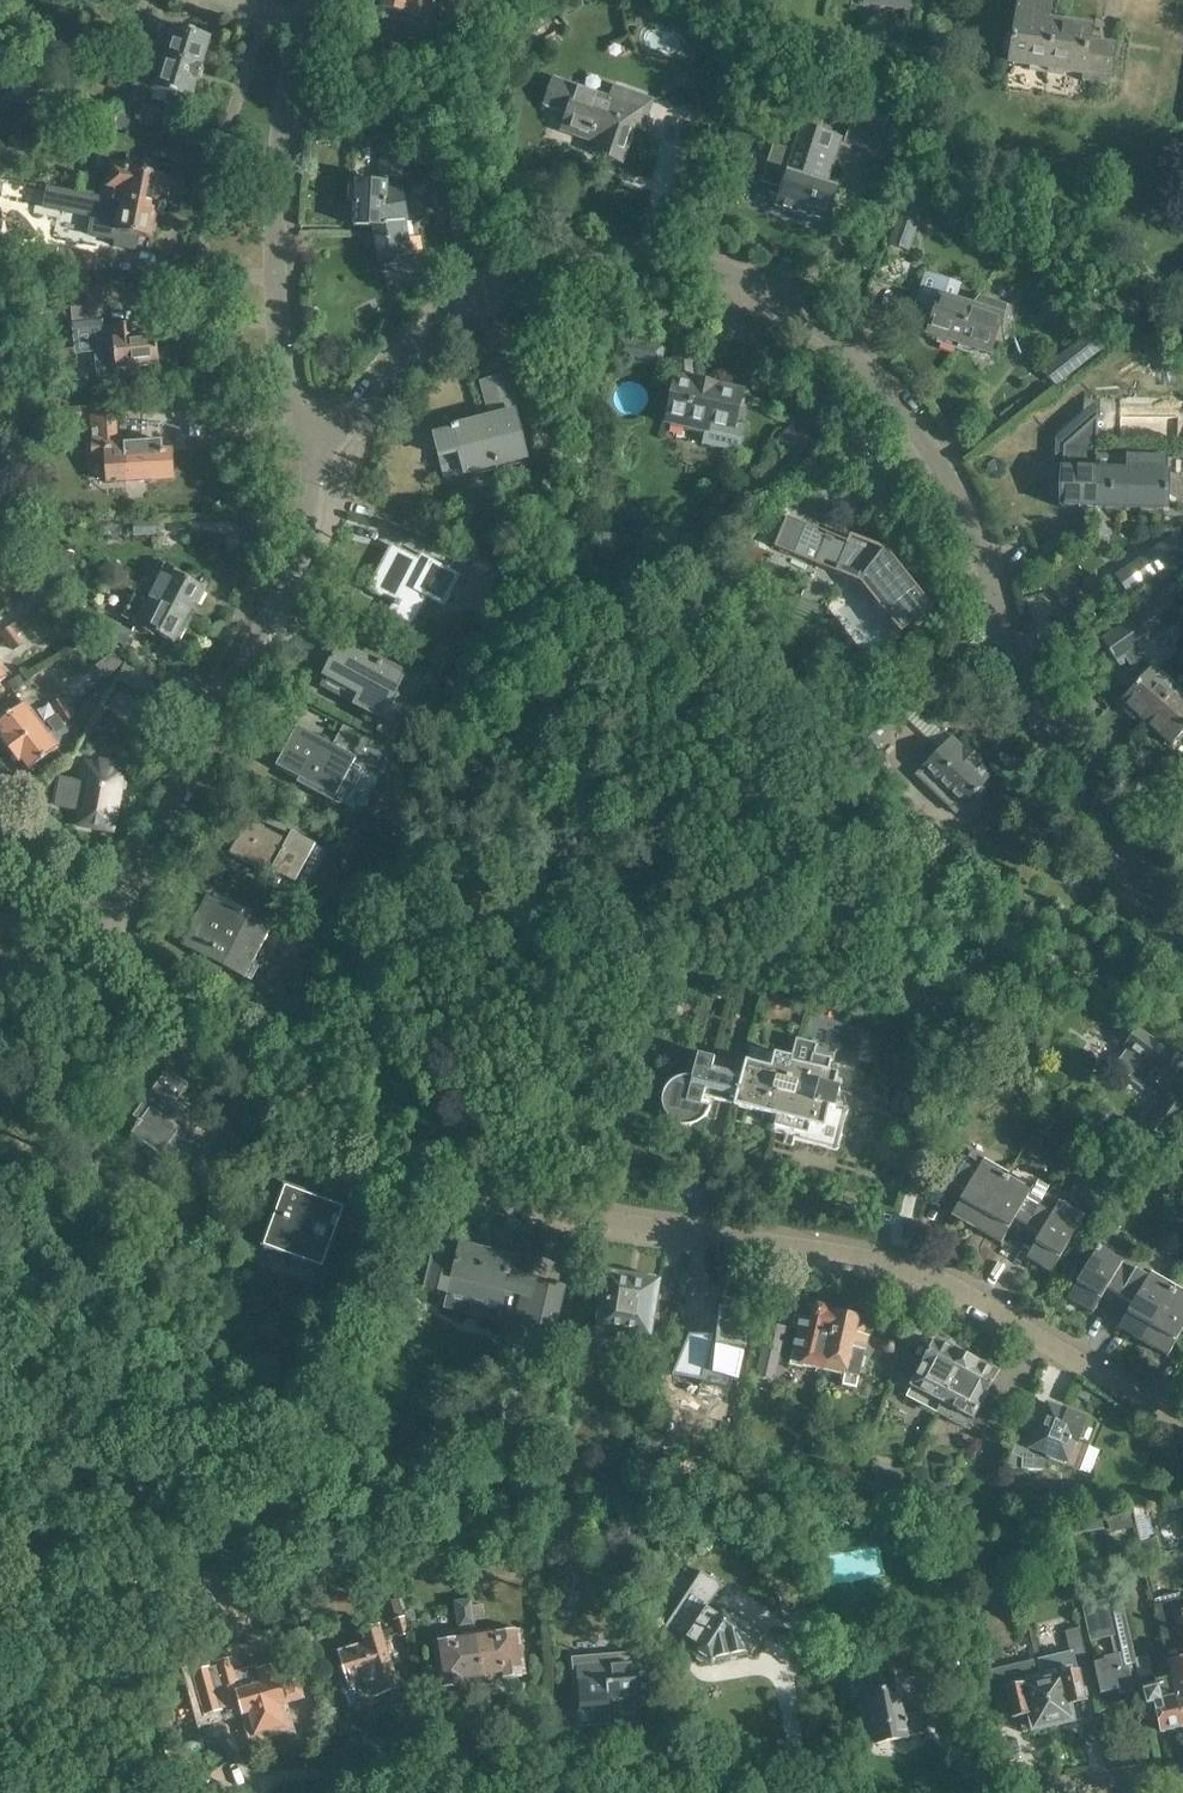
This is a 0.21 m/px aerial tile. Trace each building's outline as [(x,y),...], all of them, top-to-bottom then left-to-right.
[(382,5),(424,17),(430,0),(384,0),(382,5)] [(1047,70),(1054,23),(1048,22),(1051,0),(1018,0),(1008,63),(1047,70)] [(152,52),(201,67),(210,37),(195,33),(195,32),(190,30),(190,31),(161,22),(152,52)] [(1090,28),(1054,23),(1047,70),(1082,75),(1081,81),(1106,85),(1108,74),(1109,74),(1113,47),(1088,44),(1090,28)] [(199,81),(202,69),(203,68),(201,67),(152,52),(146,69),(143,80),(156,84),(155,89),(158,90),(155,100),(184,109),(187,99),(192,100),(198,81),(199,81)] [(609,99),(554,79),(544,106),(546,107),(546,104),(570,113),(563,130),(592,141),(593,139),(601,141),(596,155),(621,164),(634,127),(642,130),(653,100),(614,86),(609,99)] [(876,111),(857,104),(844,142),(863,148),(876,111)] [(102,110),(99,125),(127,132),(130,117),(102,110)] [(826,223),(837,189),(825,185),(840,138),(802,126),(794,151),(773,144),(771,149),(772,149),(761,181),(782,188),(776,207),(826,223)] [(135,138),(107,133),(104,148),(132,154),(135,138)] [(404,136),(383,135),(380,175),(402,176),(404,136)] [(126,165),(117,163),(111,162),(110,168),(107,167),(98,198),(156,208),(159,194),(167,196),(170,178),(147,174),(149,162),(128,158),(126,165)] [(448,178),(462,176),(461,165),(446,167),(448,178)] [(71,191),(83,194),(86,177),(74,175),(71,191)] [(450,181),(434,183),(438,210),(454,207),(455,218),(470,216),(464,178),(450,180),(450,181)] [(373,227),(383,228),(385,228),(386,192),(387,185),(356,183),(356,187),(350,187),(349,205),(355,205),(354,226),(373,227)] [(924,189),(905,184),(887,245),(907,251),(924,189)] [(423,186),(411,188),(412,197),(425,195),(423,186)] [(385,228),(383,228),(373,227),(378,260),(380,260),(381,266),(402,263),(401,257),(411,255),(406,223),(408,223),(402,189),(386,192),(385,228)] [(80,210),(83,194),(71,191),(68,208),(80,210)] [(139,236),(151,238),(151,235),(156,233),(158,224),(154,220),(156,208),(98,198),(93,197),(87,235),(116,241),(114,246),(136,250),(139,236)] [(96,255),(59,250),(56,266),(94,271),(96,255)] [(957,350),(971,307),(954,301),(959,289),(938,282),(939,278),(925,274),(917,300),(925,303),(919,319),(930,323),(927,333),(939,337),(937,343),(957,350)] [(73,326),(104,323),(100,291),(70,294),(73,326)] [(60,294),(33,297),(35,314),(62,311),(60,294)] [(971,307),(957,350),(977,356),(979,350),(991,354),(994,344),(1000,346),(1013,308),(978,296),(971,307)] [(138,324),(102,328),(105,352),(114,351),(116,369),(159,364),(156,335),(139,337),(138,324)] [(1043,370),(1048,376),(1055,386),(1105,346),(1093,330),(1043,370)] [(692,342),(674,342),(676,379),(664,432),(683,436),(685,427),(705,431),(703,444),(738,452),(744,428),(734,426),(735,422),(738,422),(739,417),(736,416),(741,393),(694,383),(692,342)] [(491,418),(484,420),(496,466),(526,458),(515,414),(516,413),(507,377),(482,383),(491,418)] [(105,450),(106,450),(108,483),(127,481),(127,480),(144,479),(144,480),(167,479),(166,472),(171,471),(171,458),(166,459),(165,452),(161,452),(160,442),(139,443),(139,438),(117,439),(115,412),(91,413),(93,440),(92,440),(93,448),(105,448),(105,450)] [(1098,416),(1063,450),(1062,511),(1095,512),(1095,513),(1096,513),(1097,460),(1098,416)] [(484,420),(451,428),(434,433),(445,479),(496,466),(484,420)] [(792,421),(779,439),(797,452),(810,433),(792,421)] [(802,468),(787,455),(752,495),(767,508),(802,468)] [(1166,462),(1097,460),(1096,513),(1165,514),(1166,462)] [(787,518),(774,548),(815,565),(827,535),(787,518)] [(133,522),(127,522),(128,535),(134,535),(134,536),(160,535),(159,521),(133,521),(133,522)] [(433,542),(466,552),(470,537),(437,527),(433,542)] [(1113,575),(1128,595),(1182,557),(1182,549),(1172,534),(1113,575)] [(837,569),(835,573),(861,585),(901,636),(933,611),(925,601),(886,551),(850,536),(847,543),(844,551),(837,569)] [(421,563),(392,547),(370,590),(396,603),(395,604),(400,607),(400,606),(407,609),(416,591),(443,605),(458,576),(431,562),(432,560),(425,557),(421,563)] [(150,596),(188,616),(195,603),(198,605),(204,593),(201,591),(203,588),(183,578),(184,575),(166,566),(156,585),(144,579),(138,590),(150,596)] [(182,629),(188,616),(150,596),(138,590),(136,589),(122,617),(136,624),(134,626),(153,636),(154,633),(174,644),(175,641),(179,642),(185,630),(182,629)] [(1167,596),(1100,634),(1120,668),(1133,661),(1140,673),(1151,666),(1138,643),(1180,619),(1167,596)] [(109,621),(102,634),(125,646),(132,633),(109,621)] [(8,642),(17,636),(23,631),(17,623),(2,633),(8,642)] [(17,636),(8,642),(14,650),(23,644),(17,636)] [(405,676),(342,642),(326,672),(328,673),(321,687),(354,705),(355,704),(383,718),(405,676)] [(113,652),(111,653),(96,665),(106,678),(123,664),(113,652)] [(156,677),(125,661),(116,678),(147,694),(156,677)] [(1139,718),(1147,725),(1177,691),(1178,690),(1152,667),(1121,702),(1124,705),(1121,709),(1135,721),(1139,718)] [(25,684),(19,675),(8,683),(13,692),(25,684)] [(1177,691),(1147,725),(1171,746),(1182,733),(1182,696),(1177,691)] [(86,700),(78,716),(91,723),(106,697),(97,692),(86,700)] [(53,705),(58,715),(68,709),(62,700),(53,705)] [(11,749),(41,726),(24,704),(11,714),(11,713),(7,717),(0,722),(0,735),(2,737),(1,741),(6,747),(10,747),(11,749)] [(73,718),(68,709),(58,715),(64,724),(73,718)] [(881,712),(858,736),(872,750),(895,726),(881,712)] [(41,726),(11,749),(12,751),(12,754),(17,761),(20,761),(28,771),(41,761),(41,762),(45,759),(45,758),(58,748),(41,726)] [(344,752),(297,727),(276,767),(335,798),(356,760),(382,773),(394,751),(355,731),(344,752)] [(963,751),(951,739),(924,767),(964,805),(991,777),(977,764),(980,761),(967,748),(963,751)] [(96,764),(85,762),(81,784),(80,784),(75,786),(71,805),(76,809),(82,810),(81,820),(91,822),(90,826),(100,828),(101,824),(111,826),(118,788),(124,789),(127,770),(116,768),(115,763),(99,761),(96,764)] [(270,833),(248,821),(230,854),(272,877),(275,872),(295,883),(315,846),(291,833),(284,847),(267,838),(270,833)] [(219,973),(222,967),(245,979),(271,930),(243,916),(244,914),(242,913),(241,914),(207,897),(185,939),(196,945),(192,951),(208,960),(205,965),(212,969),(212,970),(212,971),(213,971),(217,973),(218,974),(218,973),(219,973)] [(1172,1052),(1169,1049),(1168,1051),(1137,1030),(1136,1031),(1129,1026),(1119,1040),(1126,1045),(1125,1047),(1127,1048),(1113,1069),(1142,1090),(1149,1080),(1163,1090),(1146,1114),(1154,1120),(1148,1128),(1162,1138),(1182,1109),(1170,1100),(1182,1081),(1175,1075),(1182,1064),(1182,1060),(1182,1059),(1181,1057),(1180,1055),(1178,1054),(1176,1053),(1174,1052),(1172,1052)] [(690,1126),(706,1117),(707,1115),(708,1113),(709,1110),(710,1107),(707,1107),(710,1098),(734,1104),(734,1105),(777,1116),(775,1125),(808,1134),(810,1124),(824,1128),(829,1108),(835,1109),(840,1088),(834,1087),(837,1073),(828,1070),(831,1058),(814,1054),(816,1043),(796,1038),(791,1057),(774,1053),(771,1067),(746,1061),(742,1076),(712,1069),(714,1059),(697,1055),(691,1080),(682,1078),(666,1088),(662,1106),(672,1122),(690,1126)] [(188,1084),(167,1069),(133,1117),(138,1121),(135,1125),(137,1126),(131,1134),(161,1156),(169,1144),(197,1164),(192,1171),(208,1183),(239,1141),(216,1124),(213,1128),(176,1101),(188,1084)] [(953,1215),(977,1229),(1010,1173),(972,1151),(953,1184),(966,1192),(953,1215)] [(1047,1195),(1010,1173),(977,1229),(1002,1243),(1015,1220),(1028,1228),(1047,1195)] [(344,1209),(285,1187),(264,1246),(322,1268),(344,1209)] [(1047,1195),(1028,1228),(1041,1235),(1027,1258),(1052,1272),(1085,1216),(1047,1195)] [(1107,1290),(1120,1297),(1139,1264),(1101,1242),(1068,1298),(1094,1313),(1107,1290)] [(434,1246),(425,1287),(502,1305),(506,1291),(523,1295),(517,1321),(525,1323),(519,1346),(536,1350),(536,1349),(550,1352),(566,1287),(535,1279),(535,1281),(509,1274),(513,1258),(461,1245),(459,1252),(434,1246)] [(1176,1286),(1139,1264),(1120,1297),(1133,1305),(1119,1328),(1144,1342),(1176,1286)] [(638,1361),(644,1362),(642,1373),(663,1376),(669,1333),(650,1330),(658,1283),(607,1275),(599,1328),(587,1327),(585,1343),(615,1348),(618,1331),(642,1335),(638,1361)] [(744,1355),(746,1349),(754,1317),(754,1316),(755,1311),(756,1312),(761,1290),(732,1283),(724,1299),(726,1300),(724,1309),(722,1308),(718,1341),(714,1339),(714,1338),(691,1336),(673,1374),(701,1381),(700,1384),(729,1392),(732,1380),(738,1381),(745,1355),(744,1355)] [(1144,1342),(1168,1356),(1182,1333),(1182,1334),(1182,1290),(1176,1286),(1144,1342)] [(805,1365),(825,1370),(837,1314),(826,1312),(823,1307),(818,1306),(814,1309),(812,1314),(815,1319),(815,1320),(800,1316),(791,1353),(781,1351),(786,1328),(769,1324),(759,1372),(762,1372),(761,1377),(772,1379),(773,1375),(775,1375),(778,1363),(804,1369),(805,1365)] [(837,1314),(825,1370),(845,1375),(843,1385),(857,1388),(869,1337),(863,1335),(866,1323),(857,1321),(858,1319),(854,1318),(855,1314),(842,1311),(841,1315),(837,1314)] [(907,1396),(937,1412),(966,1358),(951,1349),(947,1343),(940,1343),(935,1341),(923,1363),(900,1351),(892,1381),(910,1390),(907,1396)] [(981,1366),(966,1358),(937,1412),(967,1428),(969,1423),(985,1432),(983,1437),(1000,1443),(1010,1419),(1008,1418),(1010,1411),(988,1392),(998,1374),(993,1372),(989,1365),(981,1366)] [(1006,1453),(1001,1467),(1021,1468),(1021,1469),(1043,1470),(1047,1459),(1079,1471),(1089,1445),(1078,1441),(1079,1438),(1083,1439),(1088,1427),(1084,1425),(1086,1421),(1048,1406),(1034,1442),(1013,1433),(1005,1452),(1006,1453)] [(658,1450),(658,1447),(662,1430),(651,1427),(647,1447),(658,1450)] [(1015,1480),(1000,1481),(1002,1504),(1016,1503),(1015,1480)] [(1058,1525),(1077,1522),(1074,1508),(1056,1511),(1058,1525)] [(620,1529),(620,1547),(636,1547),(635,1528),(620,1529)] [(817,1542),(800,1546),(803,1560),(820,1556),(817,1542)] [(702,1571),(665,1627),(686,1641),(687,1639),(697,1645),(694,1650),(697,1652),(695,1654),(697,1660),(702,1663),(707,1662),(708,1660),(711,1662),(713,1658),(747,1652),(751,1654),(755,1648),(756,1649),(760,1644),(758,1643),(762,1637),(722,1610),(718,1615),(712,1611),(713,1609),(709,1606),(723,1585),(702,1571)] [(800,1585),(778,1589),(783,1616),(805,1612),(800,1585)] [(474,1627),(470,1599),(454,1601),(457,1629),(474,1627)] [(471,1599),(470,1599),(474,1627),(475,1626),(474,1621),(485,1620),(483,1605),(472,1606),(471,1599)] [(1136,1664),(1135,1659),(1121,1600),(1083,1609),(1091,1641),(1110,1637),(1114,1658),(1104,1660),(1105,1663),(1095,1665),(1101,1693),(1119,1689),(1120,1693),(1132,1691),(1126,1666),(1136,1664)] [(1182,1601),(1156,1606),(1164,1640),(1182,1636),(1182,1607),(1182,1601)] [(404,1618),(395,1620),(400,1636),(409,1634),(404,1618)] [(339,1651),(349,1684),(363,1680),(363,1681),(368,1684),(376,1681),(380,1695),(399,1689),(380,1626),(361,1632),(365,1643),(339,1651)] [(1037,1661),(1042,1682),(1052,1726),(1072,1722),(1072,1721),(1083,1719),(1080,1704),(1085,1703),(1078,1673),(1077,1673),(1074,1660),(1086,1657),(1080,1629),(1066,1632),(1071,1653),(1037,1661)] [(516,1630),(476,1636),(482,1678),(502,1675),(503,1679),(522,1677),(516,1630)] [(463,1680),(482,1678),(476,1636),(457,1639),(456,1631),(437,1634),(438,1641),(437,1641),(444,1688),(464,1685),(463,1680)] [(868,1743),(868,1745),(910,1738),(925,1735),(921,1714),(904,1717),(898,1681),(912,1678),(909,1657),(894,1660),(895,1664),(850,1672),(855,1698),(860,1697),(860,1699),(867,1698),(870,1714),(867,1715),(864,1719),(866,1732),(870,1735),(874,1734),(875,1742),(868,1743)] [(1147,1657),(1135,1659),(1136,1664),(1139,1679),(1152,1676),(1147,1657)] [(245,1720),(244,1716),(249,1715),(255,1735),(285,1726),(279,1706),(284,1705),(284,1706),(286,1705),(275,1666),(256,1671),(258,1680),(238,1686),(238,1684),(231,1658),(215,1663),(228,1711),(240,1708),(242,1714),(240,1714),(242,1721),(245,1720)] [(1033,1731),(1052,1726),(1042,1682),(1037,1661),(992,1671),(997,1694),(1007,1692),(1013,1720),(1019,1718),(1022,1733),(1033,1730),(1033,1731)] [(1182,1724),(1182,1661),(1169,1664),(1172,1678),(1182,1724)] [(633,1663),(576,1668),(580,1719),(578,1719),(579,1735),(578,1735),(578,1736),(612,1734),(611,1728),(621,1727),(622,1733),(641,1731),(641,1730),(640,1730),(636,1686),(634,1662),(633,1662),(633,1663)] [(1172,1678),(1141,1686),(1149,1721),(1158,1719),(1161,1733),(1182,1728),(1182,1724),(1172,1678)]
